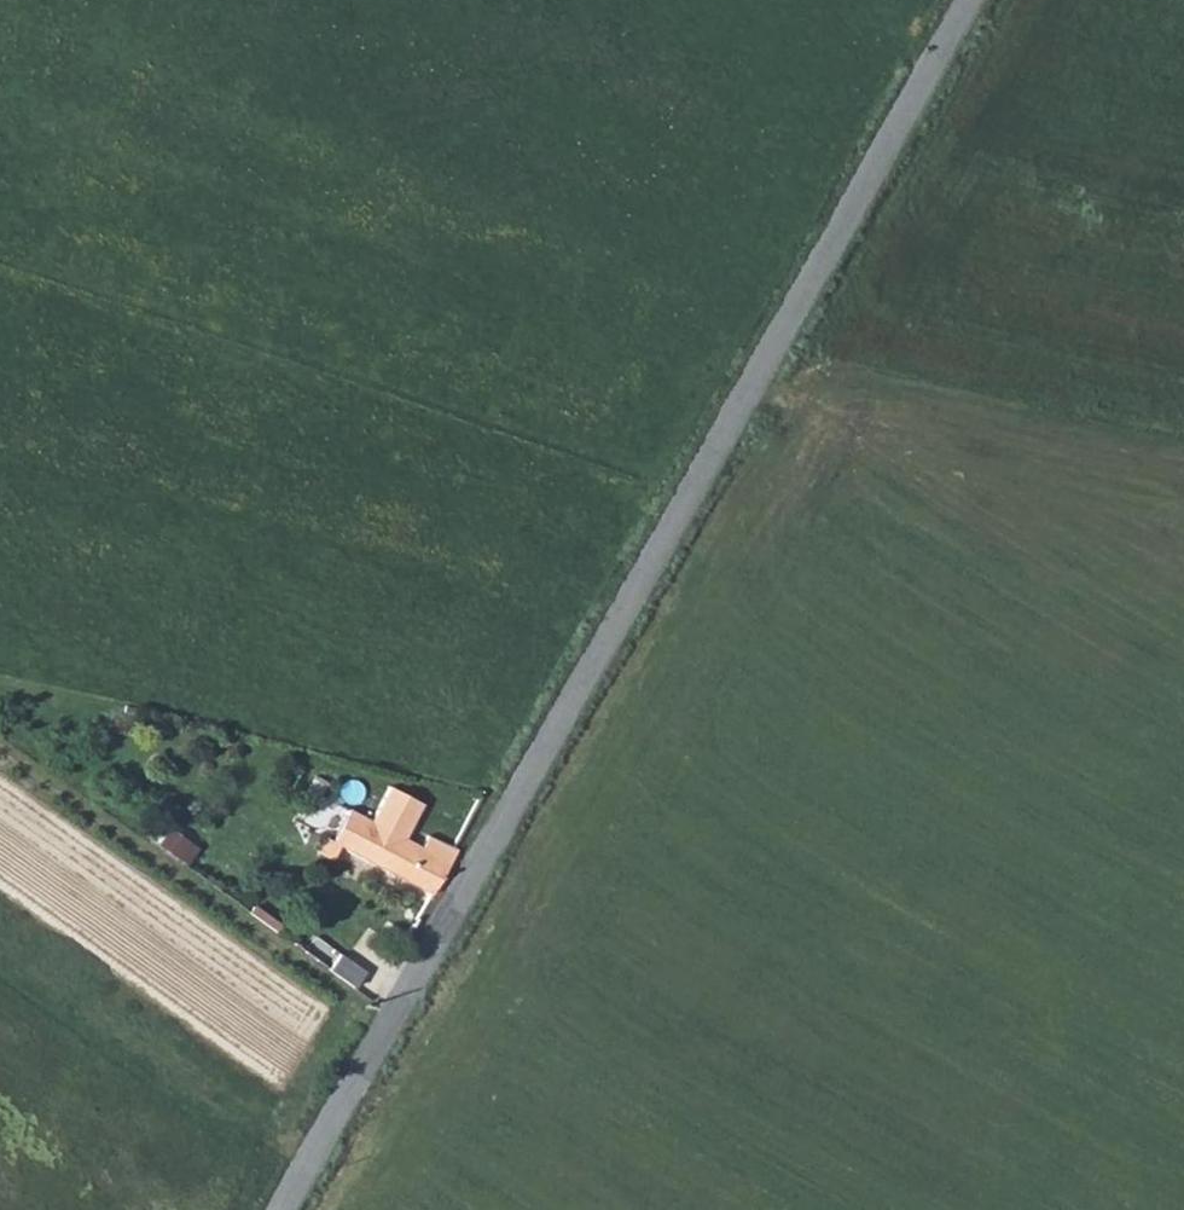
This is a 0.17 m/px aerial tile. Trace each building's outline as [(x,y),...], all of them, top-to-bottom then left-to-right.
[(333,860),(340,847),(431,895),(457,851),(428,837),(422,848),(403,838),(421,805),(387,786),(369,821),(348,810),(347,811),(341,808),(334,820),(341,823),(332,841),(325,837),(318,852),(333,860)] [(336,805),(319,797),(311,813),(327,821),(336,805)] [(167,823),(157,843),(193,861),(203,841),(167,823)] [(353,988),(365,973),(339,954),(328,971),(353,988)]
